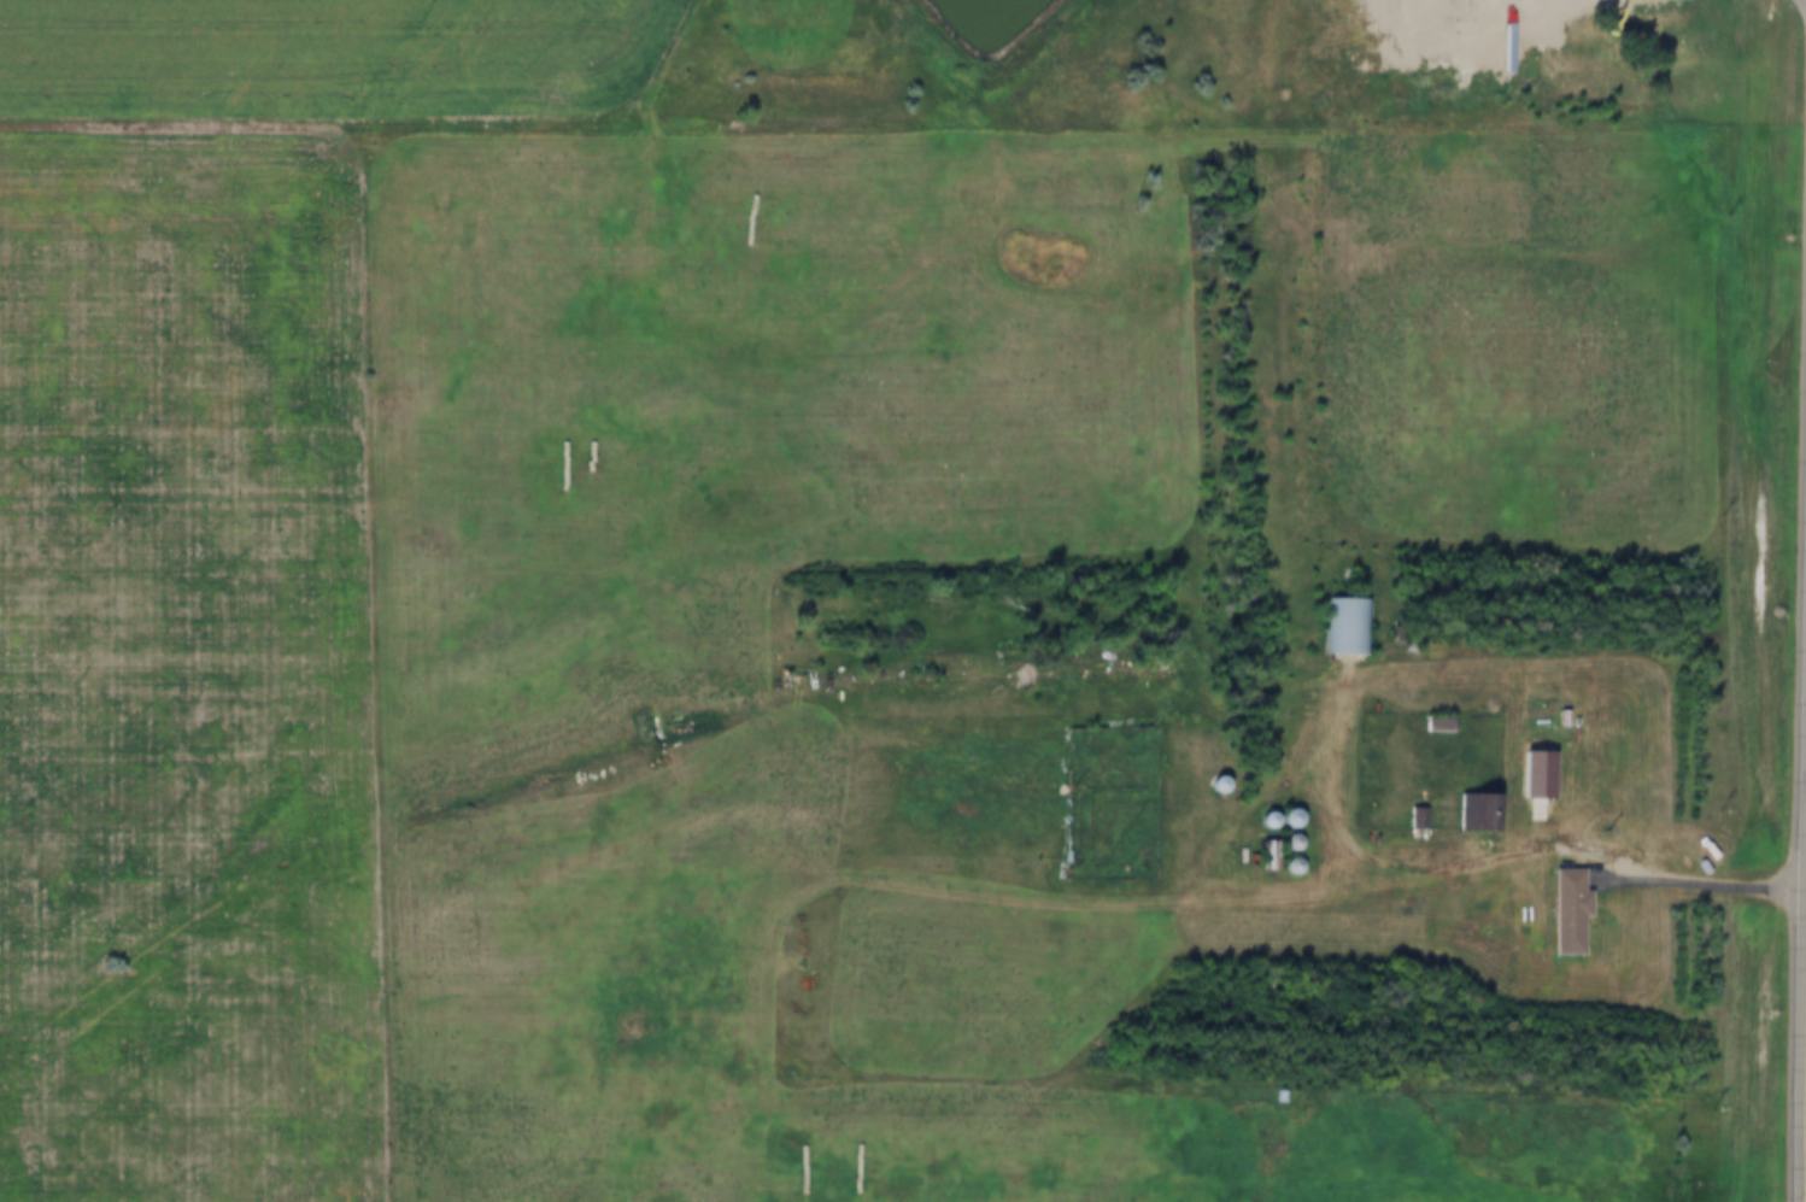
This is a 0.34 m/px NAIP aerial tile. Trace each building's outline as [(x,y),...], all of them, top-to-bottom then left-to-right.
[(1371,652),(1371,596),(1325,596),(1325,652),(1371,652)] [(1562,750),(1532,750),(1532,799),(1562,799),(1562,750)] [(1504,831),(1504,793),(1464,793),(1464,831),(1504,831)] [(1426,829),(1426,807),(1412,807),(1412,829),(1426,829)] [(1266,840),(1265,870),(1282,870),(1283,841),(1266,840)] [(1591,916),(1598,915),(1597,890),(1591,890),(1591,868),(1558,868),(1559,953),(1591,953),(1591,916)]
